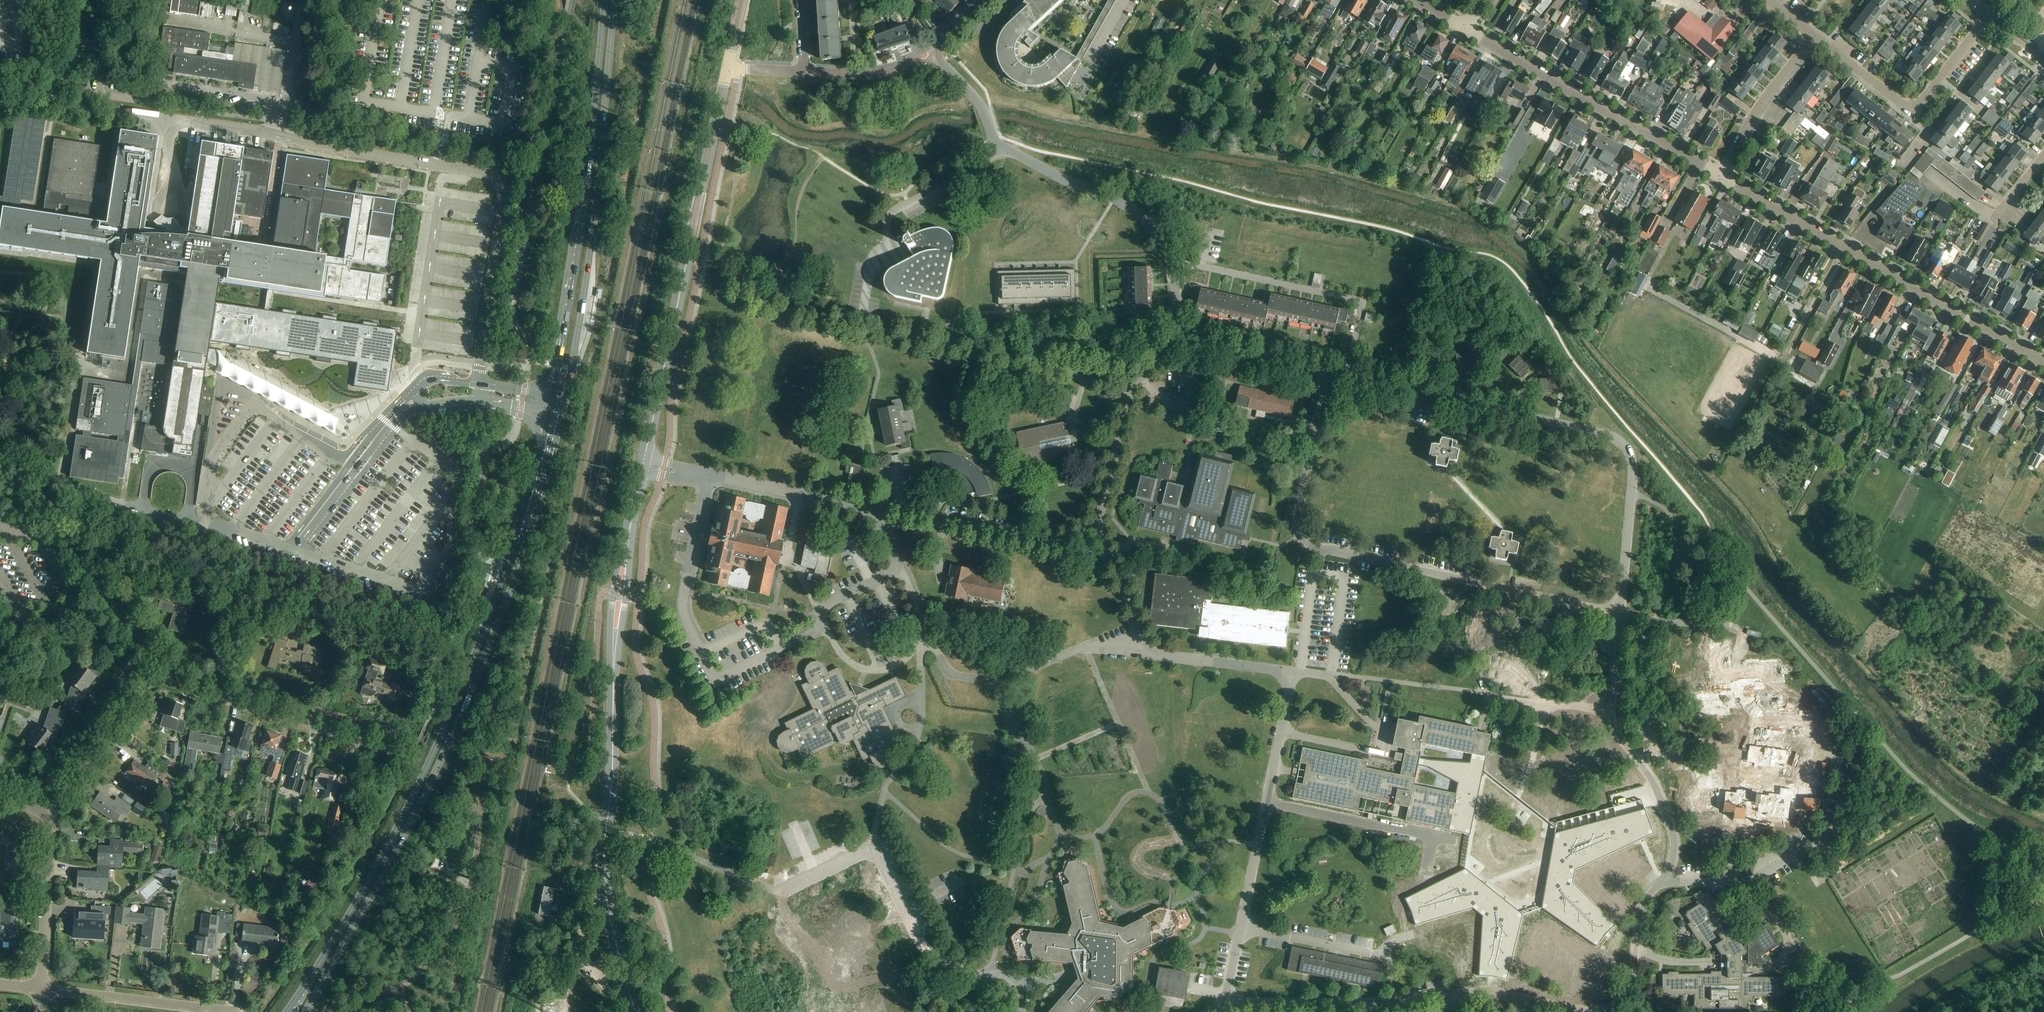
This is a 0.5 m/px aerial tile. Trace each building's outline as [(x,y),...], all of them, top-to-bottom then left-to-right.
[(215,3),(192,0),(172,0),(170,12),(212,19),(215,3)] [(820,21),(839,20),(838,0),(818,0),(820,21)] [(941,6),(949,14),(963,1),(962,0),(947,0),(941,6)] [(1076,58),(1061,50),(1046,65),(1044,66),(1043,67),(1041,68),(1039,68),(1037,69),(1035,69),(1033,69),(1031,69),(1029,69),(1028,68),(1026,67),(1024,67),(1022,65),(1021,64),(1020,63),(1019,61),(1018,60),(1017,58),(1016,56),(1016,54),(1016,52),(1016,50),(1016,48),(1016,46),(1017,45),(1018,43),(1019,41),(1020,40),(1021,38),(1030,48),(1041,38),(1029,31),(1031,28),(1031,29),(1062,0),(1027,0),(1010,16),(1015,19),(1009,24),(1007,27),(1005,28),(1004,30),(1003,32),(1002,33),(1001,35),(1000,37),(999,39),(999,40),(999,42),(998,43),(998,45),(997,48),(997,50),(997,53),(997,55),(998,57),(998,59),(999,62),(999,63),(1000,65),(1001,67),(1002,70),(1003,71),(1004,73),(1006,75),(1008,77),(1009,78),(1011,80),(1012,81),(1014,82),(1015,83),(1017,84),(1019,84),(1021,85),(1023,86),(1024,86),(1027,87),(1030,87),(1032,88),(1034,88),(1036,87),(1038,87),(1040,87),(1042,87),(1045,86),(1048,85),(1050,84),(1051,83),(1053,82),(1055,81),(1057,79),(1058,78),(1067,88),(1082,61),(1076,58)] [(1295,9),(1292,8),(1297,0),(1288,0),(1285,5),(1279,15),(1289,20),(1295,9)] [(1326,3),(1327,3),(1320,14),(1330,19),(1336,9),(1332,6),(1336,0),(1328,0),(1326,3)] [(1341,17),(1346,20),(1350,14),(1357,18),(1367,0),(1351,0),(1341,17)] [(1386,6),(1381,3),(1381,1),(1379,0),(1377,0),(1376,0),(1368,13),(1363,21),(1374,27),(1376,24),(1380,26),(1386,16),(1382,14),(1386,6)] [(1536,10),(1542,15),(1554,0),(1544,0),(1536,10)] [(1601,10),(1606,3),(1601,0),(1600,0),(1596,7),(1601,10)] [(1712,0),(1707,0),(1703,5),(1712,12),(1718,5),(1712,0)] [(1871,2),(1883,11),(1891,2),(1888,0),(1873,0),(1871,2)] [(1912,5),(1917,9),(1925,0),(1910,0),(1909,2),(1913,5),(1912,5)] [(1925,14),(1936,22),(1953,35),(1960,25),(1948,16),(1944,21),(1929,9),(1933,4),(1928,0),(1920,11),(1925,15),(1925,14)] [(227,2),(225,12),(235,14),(238,5),(227,2)] [(1301,16),(1307,19),(1314,5),(1309,2),(1301,16)] [(1871,2),(1864,11),(1876,21),(1883,11),(1871,2)] [(1917,9),(1912,5),(1908,10),(1914,14),(1917,9)] [(1529,16),(1524,13),(1515,8),(1512,14),(1510,14),(1507,19),(1508,19),(1503,29),(1511,34),(1515,27),(1516,27),(1521,20),(1526,22),(1529,16)] [(915,14),(919,19),(924,15),(920,10),(915,14)] [(1551,20),(1556,24),(1562,13),(1557,10),(1551,20)] [(1864,11),(1857,21),(1869,30),(1876,21),(1864,11)] [(1921,20),(1925,15),(1920,11),(1916,16),(1921,20)] [(1381,38),(1389,42),(1392,44),(1407,18),(1402,15),(1401,13),(1399,12),(1398,12),(1396,12),(1381,38)] [(1675,30),(1712,60),(1726,44),(1724,42),(1735,29),(1723,19),(1712,32),(1689,13),(1675,30)] [(1899,23),(1904,27),(1908,22),(1902,18),(1901,19),(1896,14),(1893,14),(1891,17),(1899,23)] [(1557,25),(1564,29),(1570,19),(1564,15),(1557,25)] [(1521,40),(1529,45),(1543,20),(1538,18),(1537,19),(1535,17),(1531,24),(1530,24),(1521,40)] [(1620,22),(1627,26),(1630,21),(1623,17),(1620,22)] [(923,23),(930,32),(936,27),(929,18),(923,23)] [(1755,19),(1747,30),(1753,34),(1761,23),(1755,19)] [(839,20),(820,21),(822,60),(842,59),(839,20)] [(1543,20),(1529,45),(1536,49),(1546,33),(1543,31),(1547,23),(1543,20)] [(1155,27),(1160,30),(1163,25),(1157,21),(1155,27)] [(1869,30),(1857,21),(1849,30),(1861,40),(1865,35),(1873,41),(1877,36),(1869,30)] [(1938,29),(1933,35),(1945,45),(1953,35),(1936,22),(1933,26),(1938,29)] [(1406,47),(1405,49),(1413,54),(1427,29),(1421,26),(1422,25),(1418,23),(1417,24),(1416,23),(1408,37),(1406,40),(1403,45),(1406,47)] [(1904,27),(1899,23),(1894,28),(1900,32),(1904,27)] [(1631,35),(1639,40),(1646,29),(1638,24),(1631,35)] [(1910,24),(1906,29),(1911,33),(1915,28),(1910,24)] [(875,38),(880,52),(891,48),(891,49),(909,42),(909,41),(911,41),(905,27),(875,38)] [(208,52),(210,34),(164,28),(160,51),(183,55),(184,48),(208,52)] [(1550,43),(1552,45),(1546,53),(1551,56),(1551,58),(1555,60),(1555,59),(1557,60),(1566,45),(1560,41),(1565,34),(1555,28),(1550,36),(1553,38),(1550,43)] [(1911,33),(1906,29),(1902,34),(1907,38),(1911,33)] [(1753,34),(1747,30),(1743,35),(1748,39),(1753,34)] [(1916,37),(1920,40),(1938,54),(1945,45),(1933,35),(1929,40),(1920,33),(1916,37)] [(1775,35),(1768,44),(1779,54),(1787,44),(1775,35)] [(1421,57),(1433,64),(1439,54),(1441,55),(1449,42),(1444,39),(1443,38),(1441,36),(1440,37),(1439,36),(1432,48),(1427,46),(1421,57)] [(1890,37),(1886,42),(1896,50),(1900,45),(1890,37)] [(1570,55),(1572,56),(1566,65),(1571,68),(1570,69),(1575,71),(1575,70),(1576,71),(1585,56),(1590,49),(1584,46),(1574,40),(1570,47),(1573,50),(1570,55)] [(1923,49),(1918,54),(1930,64),(1938,54),(1920,40),(1917,44),(1923,49)] [(1356,51),(1363,55),(1369,45),(1362,41),(1356,51)] [(1373,54),(1377,44),(1371,42),(1367,51),(1373,54)] [(1896,50),(1886,42),(1877,53),(1887,61),(1896,50)] [(1737,43),(1733,48),(1738,52),(1742,47),(1737,43)] [(239,83),(238,88),(280,94),(286,51),(235,44),(232,62),(226,61),(227,55),(203,52),(202,58),(171,53),(168,69),(174,70),(174,73),(239,83)] [(1768,44),(1760,54),(1772,63),(1779,54),(1768,44)] [(1448,75),(1452,77),(1466,52),(1464,51),(1465,50),(1459,47),(1458,48),(1457,47),(1448,61),(1454,64),(1448,75)] [(1676,59),(1681,52),(1674,48),(1671,54),(1676,57),(1675,58),(1676,59)] [(1738,52),(1733,48),(1729,53),(1734,57),(1738,52)] [(1629,62),(1612,92),(1621,98),(1631,79),(1627,77),(1634,65),(1643,70),(1651,58),(1637,50),(1630,62),(1629,62)] [(1379,78),(1386,83),(1401,56),(1393,52),(1379,78)] [(1379,61),(1386,65),(1391,56),(1384,52),(1379,61)] [(1468,53),(1466,52),(1452,77),(1449,83),(1464,91),(1464,90),(1471,79),(1464,75),(1466,71),(1468,72),(1476,57),(1475,57),(1475,56),(1469,53),(1468,53)] [(1686,66),(1691,57),(1681,52),(1676,59),(1676,60),(1686,66)] [(1607,59),(1607,58),(1603,55),(1602,56),(1597,53),(1589,66),(1590,66),(1585,76),(1589,78),(1589,79),(1593,82),(1594,80),(1595,81),(1608,60),(1607,59)] [(2011,63),(2014,58),(2008,53),(2003,59),(2010,64),(2014,67),(2015,66),(2011,63)] [(1216,54),(1208,68),(1216,72),(1224,58),(1216,54)] [(1760,54),(1753,63),(1765,72),(1772,63),(1760,54)] [(1909,56),(1906,59),(1923,73),(1930,64),(1918,54),(1914,60),(1909,56)] [(1990,65),(2002,74),(2007,77),(2014,68),(1998,55),(1990,65)] [(1723,56),(1716,65),(1721,69),(1728,60),(1723,56)] [(1295,64),(1304,69),(1308,63),(1298,57),(1295,64)] [(1602,87),(1612,92),(1629,62),(1621,57),(1618,63),(1617,63),(1611,73),(1602,87)] [(1923,73),(1906,59),(1903,63),(1908,67),(1903,73),(1916,83),(1923,73)] [(1318,63),(1313,60),(1308,69),(1323,78),(1326,72),(1316,66),(1318,63)] [(1320,87),(1328,92),(1343,66),(1335,62),(1320,87)] [(1464,90),(1475,97),(1479,91),(1485,80),(1487,81),(1494,67),(1487,63),(1479,75),(1474,73),(1471,79),(1464,90)] [(1753,63),(1745,73),(1757,82),(1765,72),(1753,63)] [(1700,72),(1707,77),(1711,71),(1705,65),(1700,72)] [(1721,69),(1716,65),(1712,70),(1717,74),(1721,69)] [(1990,65),(1983,74),(1995,83),(2002,74),(1990,65)] [(1420,76),(1415,86),(1425,91),(1428,86),(1426,85),(1428,81),(1430,82),(1436,72),(1425,66),(1419,76),(1420,76)] [(1485,102),(1502,72),(1494,67),(1487,81),(1485,80),(1479,91),(1475,97),(1485,102)] [(1817,67),(1809,77),(1824,89),(1828,84),(1825,81),(1829,77),(1817,67)] [(1282,83),(1291,88),(1297,78),(1288,73),(1282,83)] [(1745,73),(1738,82),(1750,91),(1757,82),(1745,73)] [(1983,74),(1975,83),(1987,93),(1995,83),(1983,74)] [(2016,87),(2021,91),(2030,80),(2025,76),(2016,87)] [(1809,77),(1802,86),(1814,96),(1818,90),(1821,93),(1824,89),(1809,77)] [(1628,102),(1637,107),(1651,82),(1646,79),(1640,90),(1636,88),(1628,102)] [(1429,88),(1426,93),(1431,96),(1433,91),(1434,91),(1439,83),(1434,80),(1429,88)] [(1654,98),(1646,112),(1655,117),(1663,103),(1659,101),(1664,93),(1669,96),(1675,86),(1664,80),(1659,88),(1654,98)] [(1378,81),(1374,87),(1380,91),(1384,84),(1378,81)] [(1637,107),(1646,112),(1654,98),(1659,88),(1656,86),(1656,85),(1651,82),(1637,107)] [(1750,91),(1738,82),(1730,92),(1742,101),(1750,91)] [(2024,93),(2029,97),(2037,86),(2032,82),(2024,93)] [(1498,96),(1506,101),(1510,95),(1522,102),(1529,90),(1516,83),(1514,86),(1510,84),(1508,87),(1504,85),(1498,96)] [(1987,93),(1975,83),(1968,93),(1980,103),(1984,97),(1993,104),(1996,100),(1987,93)] [(1802,86),(1794,96),(1806,105),(1814,96),(1802,86)] [(1842,87),(1834,97),(1835,97),(1834,99),(1839,102),(1847,91),(1842,87)] [(1667,124),(1676,130),(1682,121),(1681,121),(1684,116),(1682,115),(1689,104),(1693,99),(1695,95),(1686,90),(1684,93),(1679,90),(1670,104),(1677,108),(1675,112),(1672,111),(1669,116),(1671,117),(1667,124)] [(1850,110),(1853,113),(1866,98),(1856,90),(1846,102),(1853,107),(1850,110)] [(2014,90),(2010,95),(2015,99),(2019,94),(2014,90)] [(1682,121),(1676,130),(1685,136),(1694,122),(1693,122),(1695,118),(1697,119),(1701,112),(1704,106),(1712,111),(1720,98),(1713,93),(1705,106),(1693,99),(1689,104),(1682,115),(1684,116),(1681,121),(1682,121)] [(2015,99),(2010,95),(2006,100),(2011,104),(2015,99)] [(1814,132),(1825,141),(1829,135),(1819,126),(1817,128),(1805,118),(1804,119),(1799,115),(1806,105),(1794,96),(1787,105),(1795,112),(1791,117),(1801,124),(1800,125),(1808,131),(1810,128),(1814,132)] [(2021,96),(2017,101),(2022,105),(2026,100),(2021,96)] [(1738,109),(1724,97),(1720,103),(1726,108),(1735,115),(1735,116),(1740,110),(1738,109)] [(1835,97),(1834,97),(1830,103),(1835,107),(1839,102),(1834,99),(1835,97)] [(1860,112),(1866,117),(1875,105),(1866,98),(1853,113),(1857,116),(1860,112)] [(1558,121),(1564,111),(1558,107),(1551,103),(1545,99),(1539,110),(1544,113),(1538,123),(1551,130),(1556,120),(1558,121)] [(2022,105),(2017,101),(2013,106),(2018,110),(2022,105)] [(2037,117),(2043,122),(2043,107),(2038,102),(2035,106),(2042,111),(2037,117)] [(1960,103),(1953,112),(1965,122),(1969,125),(1972,121),(1968,118),(1972,112),(1960,103)] [(1868,125),(1872,128),(1884,113),(1875,105),(1866,117),(1871,121),(1868,125)] [(1477,120),(1483,124),(1490,111),(1484,107),(1477,120)] [(1519,109),(1508,127),(1515,130),(1525,113),(1519,109)] [(1989,109),(1985,115),(1996,123),(2000,118),(1989,109)] [(1453,119),(1456,114),(1450,110),(1447,116),(1453,119)] [(1824,111),(1820,116),(1825,120),(1829,115),(1824,111)] [(2030,126),(2042,136),(2043,133),(2043,122),(2037,117),(2030,111),(2023,121),(2030,126)] [(1953,112),(1945,122),(1957,131),(1958,131),(1965,122),(1953,112)] [(1880,128),(1884,132),(1894,120),(1884,113),(1872,128),(1877,132),(1880,128)] [(46,119),(16,115),(3,197),(0,197),(0,223),(2,208),(3,204),(20,207),(21,201),(33,202),(46,119)] [(1572,140),(1583,120),(1575,115),(1564,135),(1565,136),(1561,144),(1567,148),(1572,140)] [(1996,123),(1985,115),(1981,120),(1992,128),(1996,123)] [(1825,120),(1820,116),(1816,121),(1821,125),(1825,120)] [(1797,129),(1800,125),(1801,124),(1791,117),(1788,122),(1797,129)] [(1705,131),(1699,141),(1704,144),(1704,145),(1708,148),(1709,147),(1710,147),(1715,139),(1716,139),(1718,136),(1719,134),(1713,130),(1718,123),(1711,119),(1704,131),(1705,131)] [(1591,125),(1583,120),(1572,140),(1580,144),(1591,125)] [(1894,139),(1903,127),(1894,120),(1884,132),(1890,136),(1885,141),(1890,145),(1894,139)] [(2002,120),(1998,125),(2009,133),(2013,128),(2002,120)] [(1794,134),(1797,129),(1788,122),(1784,126),(1794,134)] [(1835,128),(1841,132),(1844,126),(1838,122),(1835,128)] [(1945,122),(1938,131),(1956,145),(1960,141),(1956,138),(1960,133),(1958,131),(1957,131),(1945,122)] [(2009,133),(1998,125),(1994,130),(2005,138),(2009,133)] [(1791,137),(1794,134),(1784,126),(1780,131),(1791,137)] [(1844,126),(1841,132),(1846,135),(1849,129),(1844,126)] [(2042,136),(2030,126),(2022,136),(2034,145),(2042,136)] [(1903,127),(1894,139),(1903,147),(1913,135),(1903,127)] [(337,318),(323,316),(322,319),(296,315),(297,312),(282,309),(282,313),(269,311),(270,307),(271,307),(274,288),(381,304),(385,276),(349,271),(351,261),(386,267),(396,201),(325,190),(329,162),(287,155),(272,249),(239,244),(242,222),(233,221),(234,214),(263,219),(273,153),(244,149),(201,142),(193,195),(190,195),(188,207),(191,207),(187,233),(185,233),(177,222),(174,218),(173,218),(172,219),(171,219),(170,219),(169,219),(168,219),(167,219),(166,219),(165,218),(164,218),(163,217),(163,216),(162,216),(158,219),(154,222),(157,226),(161,228),(166,229),(165,232),(144,229),(158,137),(120,131),(107,215),(96,198),(92,198),(100,146),(77,142),(54,139),(43,210),(39,210),(39,213),(2,208),(0,223),(0,246),(100,261),(86,354),(124,360),(138,267),(186,274),(183,296),(177,295),(178,287),(148,282),(132,386),(83,378),(76,430),(118,437),(117,442),(76,435),(70,478),(118,485),(119,479),(124,480),(130,439),(142,362),(166,366),(167,359),(173,360),(163,428),(145,425),(141,451),(192,458),(206,363),(216,369),(217,369),(220,352),(219,352),(218,355),(208,349),(209,342),(236,346),(235,349),(250,352),(250,348),(276,352),(275,355),(290,358),(291,354),(316,358),(316,362),(330,364),(331,360),(356,364),(353,387),(388,392),(391,372),(397,331),(377,328),(378,324),(363,322),(362,325),(337,321),(337,318)] [(1956,145),(1938,131),(1930,141),(1943,150),(1947,144),(1953,149),(1956,145)] [(1592,155),(1595,157),(1597,153),(1601,155),(1610,140),(1598,134),(1592,145),(1596,147),(1592,155)] [(1352,147),(1356,140),(1347,135),(1343,143),(1352,147)] [(1855,140),(1862,144),(1865,138),(1859,135),(1855,140)] [(1831,155),(1839,141),(1832,137),(1823,150),(1831,155)] [(1976,137),(1972,143),(1977,147),(1981,141),(1976,137)] [(1781,152),(1790,157),(1792,154),(1798,143),(1789,138),(1781,152)] [(1865,138),(1862,144),(1867,147),(1870,141),(1865,138)] [(1546,155),(1552,158),(1561,143),(1555,140),(1546,155)] [(1604,159),(1612,163),(1606,173),(1612,177),(1617,168),(1620,163),(1615,160),(1622,147),(1620,146),(1620,145),(1617,143),(1616,144),(1610,140),(1601,155),(1597,153),(1595,157),(1594,159),(1599,162),(1598,164),(1600,165),(1604,159)] [(1977,147),(1972,143),(1968,148),(1973,152),(1977,147)] [(1984,143),(1980,149),(1985,153),(1989,147),(1984,143)] [(1999,149),(2007,155),(2019,164),(2027,155),(2015,145),(2011,150),(2003,144),(1999,149)] [(1309,154),(1316,158),(1320,150),(1313,147),(1309,154)] [(1575,165),(1580,168),(1590,151),(1585,147),(1575,165)] [(1934,161),(1938,156),(1929,148),(1925,153),(1934,161)] [(1873,154),(1880,158),(1883,152),(1877,149),(1873,154)] [(1985,153),(1980,149),(1976,154),(1981,158),(1985,153)] [(1563,171),(1568,174),(1574,165),(1581,154),(1575,150),(1563,171)] [(1623,178),(1628,181),(1629,181),(1643,156),(1633,150),(1624,165),(1624,167),(1624,169),(1625,171),(1626,172),(1623,178)] [(1883,152),(1880,158),(1891,164),(1894,159),(1883,152)] [(1930,165),(1931,165),(1934,161),(1925,153),(1921,158),(1930,165)] [(1751,173),(1764,181),(1777,159),(1772,156),(1770,160),(1761,154),(1751,173)] [(2007,155),(2000,164),(2012,174),(2019,164),(2007,155)] [(1357,168),(1362,158),(1359,156),(1354,166),(1357,168)] [(1625,185),(1621,193),(1617,201),(1627,207),(1636,192),(1633,190),(1638,180),(1636,179),(1639,174),(1644,177),(1652,162),(1643,156),(1629,181),(1628,181),(1625,185)] [(1931,165),(1936,169),(1943,159),(1938,156),(1934,161),(1931,165)] [(1962,174),(1966,178),(1970,181),(1974,176),(1968,171),(1976,161),(1971,157),(1963,167),(1964,168),(1959,172),(1962,174)] [(1927,170),(1930,165),(1921,158),(1917,163),(1927,170)] [(1936,169),(1940,172),(1948,163),(1943,159),(1936,169)] [(1963,167),(1953,159),(1949,164),(1952,167),(1957,170),(1959,172),(1964,168),(1963,167)] [(1786,190),(1800,166),(1789,160),(1784,166),(1774,183),(1779,186),(1780,188),(1783,190),(1785,189),(1786,190)] [(1923,175),(1927,170),(1917,163),(1914,167),(1923,175)] [(1940,172),(1945,176),(1952,167),(1949,164),(1948,163),(1940,172)] [(1989,163),(1985,168),(2004,183),(2012,174),(2000,164),(1996,169),(1989,163)] [(1655,196),(1669,172),(1659,166),(1651,181),(1655,183),(1641,206),(1647,209),(1655,196)] [(1830,182),(1836,173),(1835,173),(1835,172),(1825,166),(1813,187),(1809,184),(1801,198),(1803,199),(1803,201),(1806,203),(1807,202),(1810,204),(1824,180),(1829,183),(1830,182)] [(1919,179),(1923,175),(1914,167),(1910,172),(1919,179)] [(1945,176),(1950,180),(1957,170),(1952,167),(1945,176)] [(1443,190),(1453,172),(1446,168),(1436,186),(1443,190)] [(1881,178),(1894,186),(1900,176),(1887,168),(1881,178)] [(2004,183),(1985,168),(1982,173),(1989,178),(1985,183),(1997,193),(2004,183)] [(1409,170),(1403,181),(1409,185),(1416,174),(1409,170)] [(1950,180),(1954,183),(1962,174),(1959,172),(1957,170),(1950,180)] [(1679,177),(1669,172),(1655,196),(1660,199),(1666,189),(1670,192),(1679,177)] [(1844,178),(1836,173),(1830,182),(1839,187),(1844,178)] [(1954,183),(1959,187),(1966,178),(1962,174),(1954,183)] [(1492,204),(1504,183),(1493,177),(1481,198),(1492,204)] [(1454,195),(1461,182),(1455,178),(1447,191),(1454,195)] [(1959,187),(1964,191),(1971,182),(1970,181),(1966,178),(1959,187)] [(1902,218),(1924,189),(1906,179),(1876,212),(1883,218),(1884,216),(1888,221),(1886,225),(1884,224),(1877,236),(1896,247),(1902,236),(1907,239),(1913,229),(1902,222),(1901,225),(1896,223),(1900,217),(1902,218)] [(1824,180),(1810,204),(1813,206),(1813,207),(1817,209),(1818,208),(1819,209),(1828,195),(1824,193),(1829,183),(1824,180)] [(1616,190),(1621,193),(1625,185),(1620,182),(1616,190)] [(1964,191),(1968,194),(1976,185),(1971,182),(1964,191)] [(1968,194),(1973,198),(1981,189),(1976,185),(1968,194)] [(1846,206),(1838,219),(1845,224),(1845,226),(1847,227),(1849,226),(1850,227),(1858,214),(1854,211),(1865,194),(1855,189),(1851,195),(1845,201),(1843,205),(1846,206)] [(1919,196),(1929,202),(1933,194),(1924,189),(1919,196)] [(1981,189),(1973,198),(1978,202),(1985,193),(1981,189)] [(1674,220),(1692,231),(1709,200),(1695,192),(1687,206),(1684,204),(1674,220)] [(1933,212),(1947,221),(1954,209),(1940,200),(1933,212)] [(1710,231),(1715,234),(1731,207),(1720,201),(1713,213),(1719,216),(1710,231)] [(1523,203),(1519,210),(1526,213),(1530,207),(1523,203)] [(1731,207),(1715,234),(1716,234),(1712,241),(1717,244),(1727,228),(1726,227),(1729,222),(1735,226),(1742,213),(1731,207)] [(1652,237),(1662,218),(1652,213),(1642,231),(1652,237)] [(1595,226),(1600,228),(1604,222),(1607,217),(1603,215),(1600,220),(1599,219),(1595,226)] [(2031,227),(2043,236),(2043,235),(2043,222),(2038,217),(2031,227)] [(1743,227),(1744,227),(1742,230),(1739,229),(1730,245),(1738,250),(1742,242),(1751,247),(1762,226),(1759,225),(1758,222),(1753,220),(1751,220),(1748,219),(1743,227)] [(1976,240),(1982,243),(1991,227),(1985,223),(1976,240)] [(1614,235),(1618,228),(1613,225),(1609,232),(1614,235)] [(1651,240),(1663,246),(1671,232),(1660,226),(1651,240)] [(1702,238),(1707,229),(1701,226),(1696,236),(1697,236),(1702,238)] [(2031,227),(2023,236),(2035,246),(2039,241),(2043,245),(2043,237),(2043,236),(2031,227)] [(919,255),(892,269),(891,270),(889,272),(888,273),(887,275),(886,276),(886,278),(885,280),(885,282),(885,285),(886,287),(886,288),(887,290),(888,291),(889,293),(891,295),(892,296),(894,297),(897,298),(922,303),(923,297),(937,300),(938,300),(940,300),(941,299),(942,298),(943,297),(944,296),(944,294),(954,249),(954,247),(954,245),(954,242),(953,240),(953,238),(951,235),(949,233),(947,231),(945,230),(943,229),(941,229),(938,228),(936,228),(933,228),(930,228),(928,229),(920,232),(917,233),(914,234),(908,238),(907,239),(906,240),(905,241),(905,243),(905,244),(907,246),(908,247),(910,248),(912,248),(914,248),(915,247),(919,255)] [(1723,245),(1727,247),(1735,232),(1731,230),(1723,245)] [(1759,265),(1769,271),(1779,254),(1774,251),(1779,242),(1778,242),(1781,236),(1772,230),(1761,249),(1766,252),(1759,265)] [(1518,233),(1514,237),(1526,248),(1530,244),(1525,240),(1518,233)] [(1958,236),(1952,246),(1959,250),(1965,240),(1958,236)] [(1911,251),(1906,260),(1910,262),(1911,264),(1914,265),(1915,265),(1917,266),(1929,244),(1917,237),(1910,250),(1911,251)] [(2009,251),(2014,242),(2008,239),(2004,248),(2009,251)] [(1791,259),(1780,278),(1790,283),(1797,272),(1796,271),(1803,259),(1799,256),(1804,248),(1793,241),(1785,255),(1791,259)] [(1941,261),(1944,255),(1936,251),(1930,262),(1932,263),(1927,272),(1932,275),(1932,276),(1935,277),(1936,277),(1938,278),(1945,264),(1941,261)] [(1979,266),(1986,269),(1994,255),(1988,251),(1979,266)] [(1796,275),(1807,282),(1814,271),(1818,273),(1826,259),(1815,253),(1807,266),(1803,264),(1796,275)] [(1615,256),(1612,261),(1617,264),(1620,259),(1615,256)] [(1954,282),(1958,284),(1972,261),(1967,258),(1962,266),(1964,266),(1962,269),(1956,265),(1948,278),(1949,279),(1949,280),(1953,283),(1954,282)] [(1972,261),(1958,284),(1963,287),(1962,288),(1967,291),(1968,290),(1969,291),(1977,278),(1970,274),(1972,271),(1973,271),(1977,264),(1972,261)] [(2000,278),(2006,282),(2014,267),(2008,264),(2000,278)] [(1128,268),(1128,280),(1151,280),(1151,268),(1128,268)] [(2024,282),(2032,286),(2039,273),(2032,269),(2024,282)] [(1059,270),(1048,271),(1048,287),(1059,287),(1059,270)] [(1071,270),(1059,270),(1059,287),(1072,286),(1071,281),(1071,275),(1071,270)] [(1185,280),(1205,285),(1207,275),(1187,270),(1185,280)] [(1846,270),(1832,294),(1830,297),(1831,298),(1829,304),(1824,301),(1818,311),(1826,316),(1839,293),(1844,295),(1855,276),(1854,275),(1854,274),(1851,272),(1849,272),(1846,270)] [(1013,271),(1002,272),(1002,277),(1002,283),(1002,288),(1014,288),(1013,271)] [(1025,271),(1013,271),(1014,288),(1025,287),(1025,271)] [(1036,271),(1025,271),(1025,287),(1037,287),(1036,271)] [(1048,271),(1036,271),(1037,287),(1048,287),(1048,271)] [(1725,284),(1732,288),(1739,275),(1732,271),(1725,284)] [(1320,283),(1322,273),(1316,272),(1313,281),(1320,283)] [(1648,278),(1639,274),(1630,292),(1638,296),(1648,278)] [(1993,287),(1991,285),(1993,281),(1984,275),(1973,293),(1978,296),(1976,300),(1987,307),(1995,293),(1991,291),(1993,287)] [(1788,294),(1797,299),(1807,283),(1798,278),(1788,294)] [(1128,280),(1128,292),(1152,291),(1151,280),(1128,280)] [(1850,302),(1857,305),(1854,311),(1867,318),(1881,291),(1876,289),(1876,287),(1872,285),(1870,285),(1868,284),(1862,295),(1856,291),(1850,302)] [(2011,284),(2008,288),(2007,287),(2002,296),(2004,297),(1997,309),(2008,315),(2020,295),(2015,292),(2017,287),(2011,284)] [(1196,312),(1208,314),(1213,292),(1203,290),(1204,289),(1204,288),(1203,287),(1202,286),(1195,285),(1194,285),(1194,286),(1193,286),(1191,297),(1191,298),(1192,299),(1199,301),(1196,312)] [(1072,286),(1059,287),(1060,304),(1072,304),(1072,297),(1072,292),(1072,286)] [(1025,287),(1014,288),(1014,305),(1026,305),(1025,287)] [(1037,287),(1025,287),(1026,305),(1037,305),(1037,287)] [(1048,287),(1037,287),(1037,305),(1048,304),(1048,287)] [(1059,287),(1048,287),(1048,304),(1060,304),(1059,287)] [(1014,288),(1002,288),(1003,293),(1003,299),(1003,305),(1014,305),(1014,288)] [(2026,329),(2027,330),(2035,316),(2031,314),(2041,297),(2030,290),(2026,297),(2028,299),(2019,314),(2021,315),(2017,324),(2021,327),(2022,328),(2024,330),(2026,329)] [(1128,292),(1129,304),(1152,303),(1152,291),(1128,292)] [(1208,314),(1219,317),(1224,294),(1213,292),(1208,314)] [(1219,317),(1231,320),(1236,297),(1224,294),(1219,317)] [(1868,323),(1874,326),(1878,317),(1885,321),(1889,314),(1890,314),(1898,300),(1896,299),(1896,297),(1893,296),(1892,297),(1887,294),(1883,302),(1879,300),(1868,323)] [(1267,317),(1278,320),(1283,297),(1271,295),(1269,304),(1270,304),(1267,317)] [(1231,320),(1242,322),(1247,299),(1236,297),(1231,320)] [(1278,320),(1290,322),(1295,300),(1283,297),(1278,320)] [(1242,322),(1253,325),(1258,302),(1247,299),(1242,322)] [(1290,322),(1301,325),(1306,302),(1295,300),(1290,322)] [(1265,327),(1267,317),(1270,304),(1269,304),(1258,302),(1253,325),(1265,327)] [(1301,325),(1312,328),(1317,305),(1306,302),(1301,325)] [(1152,303),(1129,304),(1129,315),(1145,315),(1145,317),(1149,317),(1149,315),(1152,315),(1152,303)] [(1312,328),(1324,330),(1329,307),(1317,305),(1312,328)] [(1329,307),(1324,330),(1335,333),(1337,321),(1344,323),(1345,323),(1345,322),(1346,322),(1346,321),(1347,321),(1349,311),(1349,310),(1348,309),(1347,308),(1340,307),(1339,307),(1339,308),(1338,308),(1338,309),(1329,307)] [(1915,329),(1923,315),(1913,309),(1905,323),(1910,326),(1906,333),(1911,336),(1915,329)] [(1365,323),(1372,324),(1374,315),(1367,313),(1365,323)] [(1934,321),(1923,315),(1915,329),(1926,335),(1934,321)] [(1723,323),(1739,332),(1741,328),(1726,319),(1723,323)] [(1888,341),(1887,340),(1883,347),(1889,350),(1892,343),(1893,343),(1902,325),(1897,322),(1888,341)] [(1769,333),(1779,339),(1783,332),(1778,329),(1779,327),(1774,324),(1769,333)] [(1883,334),(1889,337),(1894,327),(1888,324),(1883,334)] [(1927,354),(1938,360),(1949,341),(1945,339),(1947,336),(1940,332),(1927,354)] [(1756,340),(1766,346),(1769,341),(1759,335),(1756,340)] [(1879,335),(1868,355),(1876,360),(1886,339),(1881,337),(1879,335)] [(1962,336),(1957,346),(1955,345),(1942,367),(1957,375),(1970,353),(1968,352),(1973,343),(1962,336)] [(1803,339),(1798,348),(1816,358),(1821,348),(1803,339)] [(1819,361),(1829,366),(1839,348),(1829,343),(1819,361)] [(1975,375),(1980,378),(1992,355),(1989,353),(1989,351),(1986,349),(1984,350),(1983,350),(1976,363),(1980,365),(1975,375)] [(1472,350),(1457,353),(1460,367),(1476,364),(1475,359),(1474,359),(1472,350)] [(1980,378),(1978,380),(1984,383),(1985,381),(1989,383),(2001,360),(2000,359),(2000,358),(1997,356),(1995,356),(1992,355),(1980,378)] [(1531,367),(1521,357),(1510,368),(1521,378),(1525,375),(1524,374),(1531,367)] [(1799,373),(1817,383),(1824,370),(1806,360),(1799,373)] [(1906,397),(1914,400),(1924,377),(1928,379),(1934,367),(1922,362),(1906,397)] [(1994,394),(2006,401),(2011,394),(2012,395),(2020,382),(2019,381),(2024,372),(2012,364),(2006,374),(2004,373),(1997,386),(1999,387),(1994,394)] [(1906,380),(1912,382),(1915,376),(1909,373),(1906,380)] [(2027,393),(2023,401),(2020,406),(2024,409),(2040,382),(2036,380),(2035,377),(2032,377),(2031,377),(2023,390),(2027,393)] [(1556,378),(1542,379),(1543,394),(1559,392),(1558,387),(1557,387),(1556,378)] [(1947,405),(1958,386),(1952,383),(1941,402),(1936,412),(1942,415),(1944,412),(1948,405),(1947,405)] [(1970,410),(1977,414),(1991,389),(1985,385),(1980,394),(1970,410)] [(1292,398),(1240,387),(1236,406),(1248,409),(1291,418),(1294,405),(1291,404),(1292,398)] [(1959,401),(1962,395),(1957,392),(1953,398),(1959,401)] [(901,443),(902,450),(911,448),(909,436),(904,436),(899,412),(904,412),(901,399),(892,401),(894,408),(880,410),(887,446),(901,443)] [(1896,411),(1900,404),(1898,403),(1894,401),(1890,399),(1886,405),(1896,411)] [(1815,417),(1821,421),(1829,407),(1822,404),(1815,417)] [(1997,418),(2002,421),(2009,410),(2003,406),(1997,418)] [(1227,416),(1216,413),(1212,431),(1223,433),(1227,416)] [(2011,429),(2015,431),(2025,416),(2020,413),(2011,429)] [(2024,423),(2030,426),(2034,417),(2029,414),(2024,423)] [(1021,416),(1001,420),(1004,433),(1024,429),(1021,416)] [(1938,447),(1947,429),(1938,424),(1929,442),(1938,447)] [(1778,431),(1786,436),(1789,430),(1781,425),(1778,431)] [(1081,497),(1070,468),(1069,468),(1067,463),(1067,462),(1066,458),(1068,458),(1065,427),(1049,428),(1049,429),(1038,432),(1037,431),(1022,436),(1029,455),(1023,457),(1028,472),(1030,487),(1036,487),(1038,514),(1054,513),(1054,509),(1058,509),(1057,504),(1057,503),(1065,502),(1066,503),(1081,497)] [(1834,441),(1840,444),(1844,437),(1838,434),(1834,441)] [(2035,452),(2043,456),(2043,435),(2035,452)] [(1440,445),(1434,445),(1432,445),(1430,456),(1432,456),(1432,457),(1437,458),(1436,463),(1436,464),(1436,466),(1447,468),(1448,466),(1450,461),(1452,461),(1455,462),(1455,461),(1457,462),(1460,451),(1457,450),(1458,450),(1452,448),(1453,443),(1453,440),(1442,438),(1442,440),(1441,440),(1440,445)] [(1141,477),(1136,497),(1141,499),(1140,504),(1145,505),(1140,527),(1178,536),(1178,538),(1186,540),(1185,543),(1194,545),(1195,539),(1220,545),(1240,550),(1243,540),(1247,541),(1249,533),(1245,532),(1254,496),(1233,491),(1232,494),(1224,492),(1233,456),(1217,452),(1214,462),(1202,458),(1191,500),(1189,499),(1187,496),(1183,499),(1179,498),(1182,486),(1171,484),(1171,482),(1168,481),(1170,472),(1172,465),(1159,462),(1155,478),(1153,477),(1152,479),(1141,477)] [(981,472),(979,470),(977,468),(975,466),(973,464),(971,462),(969,461),(966,459),(964,458),(961,457),(958,456),(956,455),(954,455),(951,454),(949,454),(946,454),(944,453),(941,453),(939,454),(936,454),(934,454),(931,455),(934,469),(935,469),(934,468),(940,467),(940,476),(941,476),(941,475),(943,475),(945,475),(947,475),(949,476),(950,476),(952,477),(954,477),(956,478),(957,479),(959,480),(960,481),(962,482),(963,484),(965,485),(966,487),(967,489),(968,491),(969,493),(970,494),(969,494),(969,495),(977,492),(979,497),(977,497),(977,498),(992,495),(992,492),(991,489),(990,486),(989,484),(988,481),(986,479),(985,476),(983,474),(981,472)] [(891,457),(893,465),(903,463),(901,455),(891,457)] [(2030,459),(2027,464),(2034,468),(2037,463),(2030,459)] [(846,473),(851,474),(848,485),(861,488),(866,467),(848,464),(846,473)] [(1955,474),(1948,471),(1941,483),(1948,487),(1955,474)] [(712,529),(710,536),(705,534),(704,540),(709,541),(708,548),(710,548),(706,567),(707,567),(706,572),(711,573),(709,583),(725,587),(725,586),(750,591),(750,592),(768,596),(774,564),(777,565),(782,542),(779,541),(786,509),(768,506),(768,507),(743,502),(744,500),(727,497),(725,507),(720,506),(719,511),(718,511),(714,529),(712,529)] [(1794,517),(1800,520),(1805,509),(1800,506),(1794,517)] [(1519,544),(1517,544),(1517,543),(1512,541),(1513,536),(1512,536),(1513,534),(1502,532),(1502,534),(1501,534),(1501,533),(1499,539),(1494,538),(1494,539),(1492,538),(1491,541),(1490,549),(1492,549),(1491,550),(1497,551),(1496,557),(1497,557),(1496,559),(1507,561),(1507,559),(1508,559),(1509,554),(1514,555),(1515,554),(1517,555),(1519,544)] [(815,574),(828,577),(834,552),(833,552),(836,539),(809,534),(802,567),(803,567),(816,570),(815,574)] [(947,596),(966,600),(965,605),(969,606),(972,595),(1001,601),(1005,583),(975,577),(976,572),(972,571),(953,567),(947,596)] [(1214,581),(1156,574),(1150,625),(1189,629),(1189,625),(1200,626),(1199,635),(1206,636),(1206,638),(1286,648),(1287,637),(1282,637),(1284,623),(1289,624),(1290,613),(1211,605),(1214,581)] [(168,630),(178,633),(184,618),(213,627),(215,619),(217,619),(221,608),(215,606),(214,609),(200,604),(198,613),(160,600),(158,609),(173,614),(168,630)] [(297,650),(296,652),(285,648),(288,641),(277,637),(267,668),(276,670),(280,659),(301,666),(300,672),(311,674),(312,668),(312,665),(313,657),(316,657),(318,647),(305,644),(303,651),(297,650)] [(354,652),(362,654),(365,639),(357,638),(354,652)] [(1753,718),(1749,751),(1747,750),(1746,762),(1742,762),(1739,790),(1737,790),(1736,793),(1726,792),(1720,792),(1719,788),(1721,788),(1719,766),(1697,767),(1699,800),(1695,800),(1696,813),(1697,813),(1697,811),(1716,810),(1723,811),(1722,819),(1733,820),(1733,823),(1744,825),(1746,809),(1754,810),(1754,812),(1767,814),(1766,817),(1789,819),(1790,804),(1804,805),(1803,810),(1818,811),(1818,813),(1819,813),(1820,800),(1816,800),(1820,767),(1798,765),(1795,790),(1792,789),(1763,786),(1766,767),(1785,769),(1787,751),(1783,750),(1785,729),(1820,734),(1822,717),(1819,717),(1819,714),(1800,712),(1800,708),(1780,705),(1779,712),(1768,711),(1764,711),(1755,701),(1754,690),(1764,690),(1764,685),(1764,683),(1786,681),(1785,674),(1787,673),(1787,666),(1779,666),(1779,661),(1757,663),(1757,661),(1746,662),(1746,668),(1732,668),(1732,661),(1735,661),(1732,661),(1731,639),(1723,640),(1723,638),(1715,638),(1716,646),(1710,646),(1712,668),(1710,668),(1711,679),(1717,679),(1718,693),(1711,693),(1711,690),(1710,690),(1710,693),(1689,695),(1689,702),(1687,702),(1688,710),(1695,709),(1696,715),(1717,713),(1717,715),(1729,714),(1728,708),(1742,707),(1753,718)] [(83,655),(89,657),(92,649),(86,647),(83,655)] [(885,655),(889,663),(895,660),(898,658),(894,651),(892,652),(885,655)] [(388,698),(396,701),(399,692),(403,694),(405,688),(401,686),(393,683),(391,687),(375,681),(378,672),(382,674),(385,665),(369,659),(366,668),(369,669),(363,687),(361,694),(374,698),(376,692),(388,696),(388,698)] [(66,681),(72,685),(64,706),(61,705),(57,710),(50,708),(44,728),(39,724),(26,742),(44,755),(52,744),(57,745),(67,714),(71,715),(74,710),(81,713),(88,694),(84,693),(96,678),(100,679),(104,667),(87,662),(85,668),(79,664),(66,681)] [(779,742),(780,747),(783,751),(788,752),(793,751),(798,749),(803,760),(840,742),(840,744),(843,744),(846,745),(847,741),(853,738),(864,761),(872,757),(874,762),(877,766),(882,767),(887,766),(891,763),(893,759),(892,754),(889,748),(900,743),(892,726),(888,717),(887,717),(883,708),(896,701),(898,706),(908,701),(897,678),(861,696),(859,693),(855,695),(853,692),(851,693),(839,668),(828,674),(825,669),(822,665),(817,663),(812,664),(809,667),(807,672),(808,677),(810,682),(803,686),(814,710),(786,724),(790,732),(784,734),(781,737),(779,742)] [(8,698),(15,685),(1,677),(0,679),(0,694),(8,698)] [(15,706),(26,710),(31,696),(20,692),(15,706)] [(177,720),(182,705),(179,704),(178,702),(175,701),(173,702),(170,701),(168,709),(164,707),(161,714),(164,715),(160,727),(176,732),(179,721),(177,720)] [(1293,799),(1358,812),(1360,798),(1409,808),(1406,822),(1449,831),(1453,815),(1449,814),(1450,808),(1454,809),(1457,794),(1414,786),(1421,752),(1420,751),(1422,744),(1486,758),(1491,735),(1477,732),(1478,729),(1420,717),(1419,721),(1412,719),(1412,722),(1399,720),(1393,747),(1406,750),(1405,756),(1397,755),(1396,759),(1404,761),(1401,776),(1366,769),(1368,762),(1303,748),(1300,764),(1307,765),(1303,785),(1296,784),(1293,799)] [(249,752),(252,741),(248,740),(253,726),(239,722),(233,744),(227,743),(224,754),(223,764),(221,771),(230,772),(234,747),(249,752)] [(262,746),(261,751),(275,756),(277,749),(276,749),(279,741),(281,742),(282,737),(280,736),(281,735),(266,731),(263,740),(261,742),(262,744),(262,746)] [(223,764),(224,754),(220,754),(222,739),(190,733),(187,749),(188,749),(184,773),(193,774),(197,750),(216,753),(215,763),(223,764)] [(170,755),(178,756),(179,744),(171,743),(170,755)] [(300,780),(308,756),(293,752),(286,776),(292,778),(288,790),(304,795),(308,783),(300,780)] [(1672,760),(1673,771),(1691,770),(1691,759),(1672,760)] [(150,785),(155,789),(158,784),(155,782),(158,778),(135,761),(132,765),(126,772),(148,788),(150,785)] [(266,776),(277,780),(282,766),(271,762),(266,776)] [(324,799),(333,801),(334,794),(337,795),(339,791),(335,789),(337,783),(343,785),(345,776),(317,770),(315,776),(316,776),(314,787),(326,789),(324,799)] [(159,790),(165,794),(176,781),(166,773),(160,780),(164,783),(159,790)] [(91,806),(115,822),(122,813),(126,815),(131,808),(117,798),(114,803),(100,793),(91,806)] [(293,806),(300,808),(302,801),(296,799),(293,806)] [(145,809),(137,803),(132,810),(140,816),(145,809)] [(335,803),(332,817),(329,816),(326,826),(339,830),(342,820),(339,819),(343,805),(335,803)] [(1550,856),(1540,908),(1596,947),(1605,935),(1615,925),(1573,883),(1575,871),(1589,864),(1607,856),(1644,839),(1654,834),(1647,817),(1644,809),(1554,833),(1552,844),(1550,856)] [(158,826),(165,835),(167,834),(167,829),(168,829),(163,822),(158,826)] [(20,875),(21,849),(17,846),(21,839),(4,829),(0,835),(0,842),(6,846),(5,874),(20,875)] [(264,839),(268,839),(269,831),(261,830),(261,836),(264,836),(264,839)] [(1798,833),(1790,832),(1789,842),(1797,843),(1798,833)] [(122,869),(123,854),(123,853),(142,854),(142,845),(123,844),(123,841),(110,841),(110,849),(106,848),(99,847),(98,858),(97,858),(97,860),(98,860),(97,866),(109,867),(109,868),(122,869)] [(217,845),(217,843),(210,842),(209,851),(216,852),(217,845)] [(1823,868),(1827,874),(1844,864),(1840,857),(1823,868)] [(1059,874),(1070,924),(1066,933),(1021,928),(1011,938),(1018,960),(1072,965),(1076,978),(1047,1011),(1089,1011),(1098,1002),(1119,1000),(1119,999),(1122,1000),(1127,997),(1126,993),(1129,993),(1134,956),(1176,936),(1175,932),(1182,923),(1176,911),(1160,908),(1123,926),(1102,921),(1090,869),(1078,858),(1065,861),(1062,872),(1059,874)] [(433,867),(443,871),(446,863),(436,859),(433,867)] [(109,867),(97,866),(97,874),(93,874),(93,873),(78,872),(77,888),(84,889),(86,887),(86,886),(92,887),(91,891),(108,892),(109,868),(109,867)] [(148,897),(166,882),(160,875),(165,871),(161,867),(139,885),(148,897)] [(769,874),(754,868),(752,874),(767,880),(768,877),(769,874)] [(1465,869),(1404,899),(1410,913),(1414,927),(1472,909),(1481,917),(1478,977),(1492,978),(1507,981),(1523,915),(1465,869)] [(538,915),(549,917),(554,889),(544,887),(538,915)] [(1706,948),(1706,949),(1712,949),(1712,948),(1715,946),(1721,955),(1722,955),(1723,972),(1711,972),(1711,974),(1679,975),(1679,972),(1669,972),(1669,975),(1663,975),(1663,995),(1669,995),(1669,998),(1679,997),(1679,995),(1695,995),(1695,1002),(1695,1010),(1749,1009),(1749,1002),(1749,1001),(1753,1001),(1753,997),(1782,997),(1782,989),(1780,989),(1780,977),(1743,978),(1743,961),(1742,961),(1742,957),(1743,957),(1743,956),(1748,952),(1749,964),(1766,964),(1766,963),(1765,963),(1761,957),(1780,945),(1767,924),(1749,935),(1748,935),(1748,944),(1744,947),(1732,928),(1740,923),(1733,912),(1725,918),(1724,919),(1716,907),(1718,906),(1709,891),(1704,895),(1701,891),(1694,895),(1700,904),(1689,911),(1688,911),(1686,916),(1687,916),(1691,923),(1688,925),(1700,943),(1702,941),(1706,948)] [(15,943),(18,902),(0,901),(0,940),(3,940),(3,943),(15,943)] [(79,920),(74,920),(73,938),(103,940),(105,914),(110,915),(111,908),(95,907),(94,913),(79,913),(79,920)] [(161,950),(166,910),(145,908),(144,915),(124,912),(125,908),(116,907),(115,919),(124,920),(123,925),(129,925),(129,923),(143,925),(141,942),(152,943),(152,949),(161,950)] [(193,954),(214,956),(216,943),(215,943),(216,934),(223,934),(225,913),(217,912),(217,917),(203,916),(199,941),(195,941),(193,954)] [(278,935),(279,930),(279,929),(244,925),(237,925),(236,937),(242,938),(242,942),(242,941),(248,942),(248,943),(263,944),(263,943),(277,945),(277,946),(279,935),(278,935)] [(1393,925),(1384,929),(1387,937),(1396,932),(1393,925)] [(1288,971),(1379,990),(1384,966),(1293,947),(1288,971)] [(1794,958),(1799,966),(1809,960),(1804,952),(1794,958)] [(1183,983),(1185,972),(1160,968),(1156,994),(1160,995),(1158,1005),(1182,1009),(1184,999),(1186,999),(1188,983),(1183,983)]
